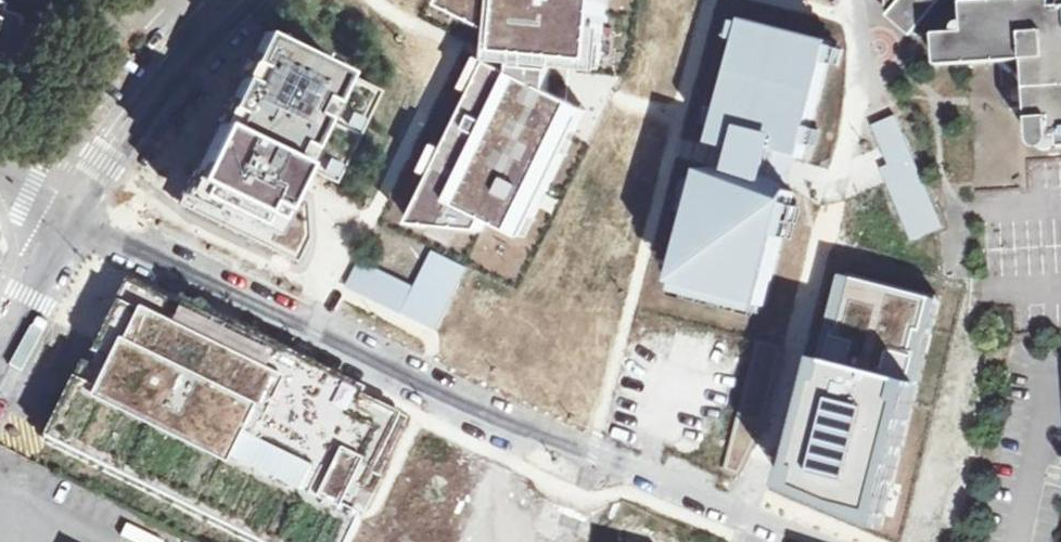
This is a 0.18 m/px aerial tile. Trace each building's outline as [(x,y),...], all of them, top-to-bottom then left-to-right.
[(449,8),(509,37),(508,55),(600,71),(607,0),(453,0),(449,8)] [(1058,0),(1035,0),(986,3),(966,4),(966,0),(887,0),(888,9),(919,35),(940,34),(942,68),(972,66),(1001,64),(1001,72),(1007,75),(1014,72),(1016,80),(1020,83),(1031,82),(1031,91),(1028,91),(1022,99),(1022,107),(1031,116),(1033,116),(1035,142),(1035,143),(1036,145),(1037,145),(1038,146),(1038,147),(1039,147),(1040,148),(1042,148),(1043,149),(1045,149),(1052,148),(1053,148),(1054,147),(1054,146),(1055,145),(1056,145),(1056,144),(1056,142),(1057,142),(1057,141),(1057,139),(1060,143),(1060,3),(1058,0)] [(15,67),(29,26),(20,23),(23,17),(3,10),(0,2),(0,62),(15,67)] [(719,127),(715,144),(742,152),(747,133),(776,141),(773,150),(802,158),(806,145),(810,128),(827,64),(832,47),(833,44),(747,22),(746,25),(742,42),(724,111),(719,127)] [(746,25),(738,23),(734,40),(742,42),(746,25)] [(181,196),(183,202),(184,207),(256,242),(295,261),(308,237),(306,200),(292,194),(299,180),(305,168),(335,182),(379,91),(261,33),(181,196)] [(840,50),(832,47),(827,64),(836,66),(840,50)] [(588,111),(486,61),(471,92),(481,97),(472,115),(481,120),(475,132),(461,125),(411,226),(481,233),(486,220),(524,239),(588,111)] [(724,111),(716,109),(712,125),(719,127),(724,111)] [(911,241),(941,228),(893,113),(869,123),(879,147),(886,164),(879,167),(885,181),(911,241)] [(818,130),(810,128),(806,145),(813,147),(818,130)] [(776,141),(747,133),(742,152),(740,159),(738,168),(737,170),(766,177),(773,150),(776,141)] [(795,194),(766,177),(737,170),(708,172),(679,284),(765,306),(795,194)] [(468,269),(430,251),(414,285),(412,290),(411,291),(358,265),(344,293),(435,336),(468,269)] [(783,465),(788,466),(784,484),(855,503),(884,400),(881,397),(886,377),(905,382),(913,352),(906,350),(911,332),(921,334),(931,296),(843,273),(828,328),(821,326),(809,369),(819,371),(816,383),(806,380),(783,465)] [(128,282),(76,391),(68,387),(63,398),(57,410),(49,427),(46,434),(41,443),(48,447),(243,541),(349,541),(359,523),(347,517),(350,511),(352,506),(364,512),(380,480),(373,477),(401,420),(128,282)] [(780,350),(754,343),(722,469),(736,476),(766,420),(780,350)]
